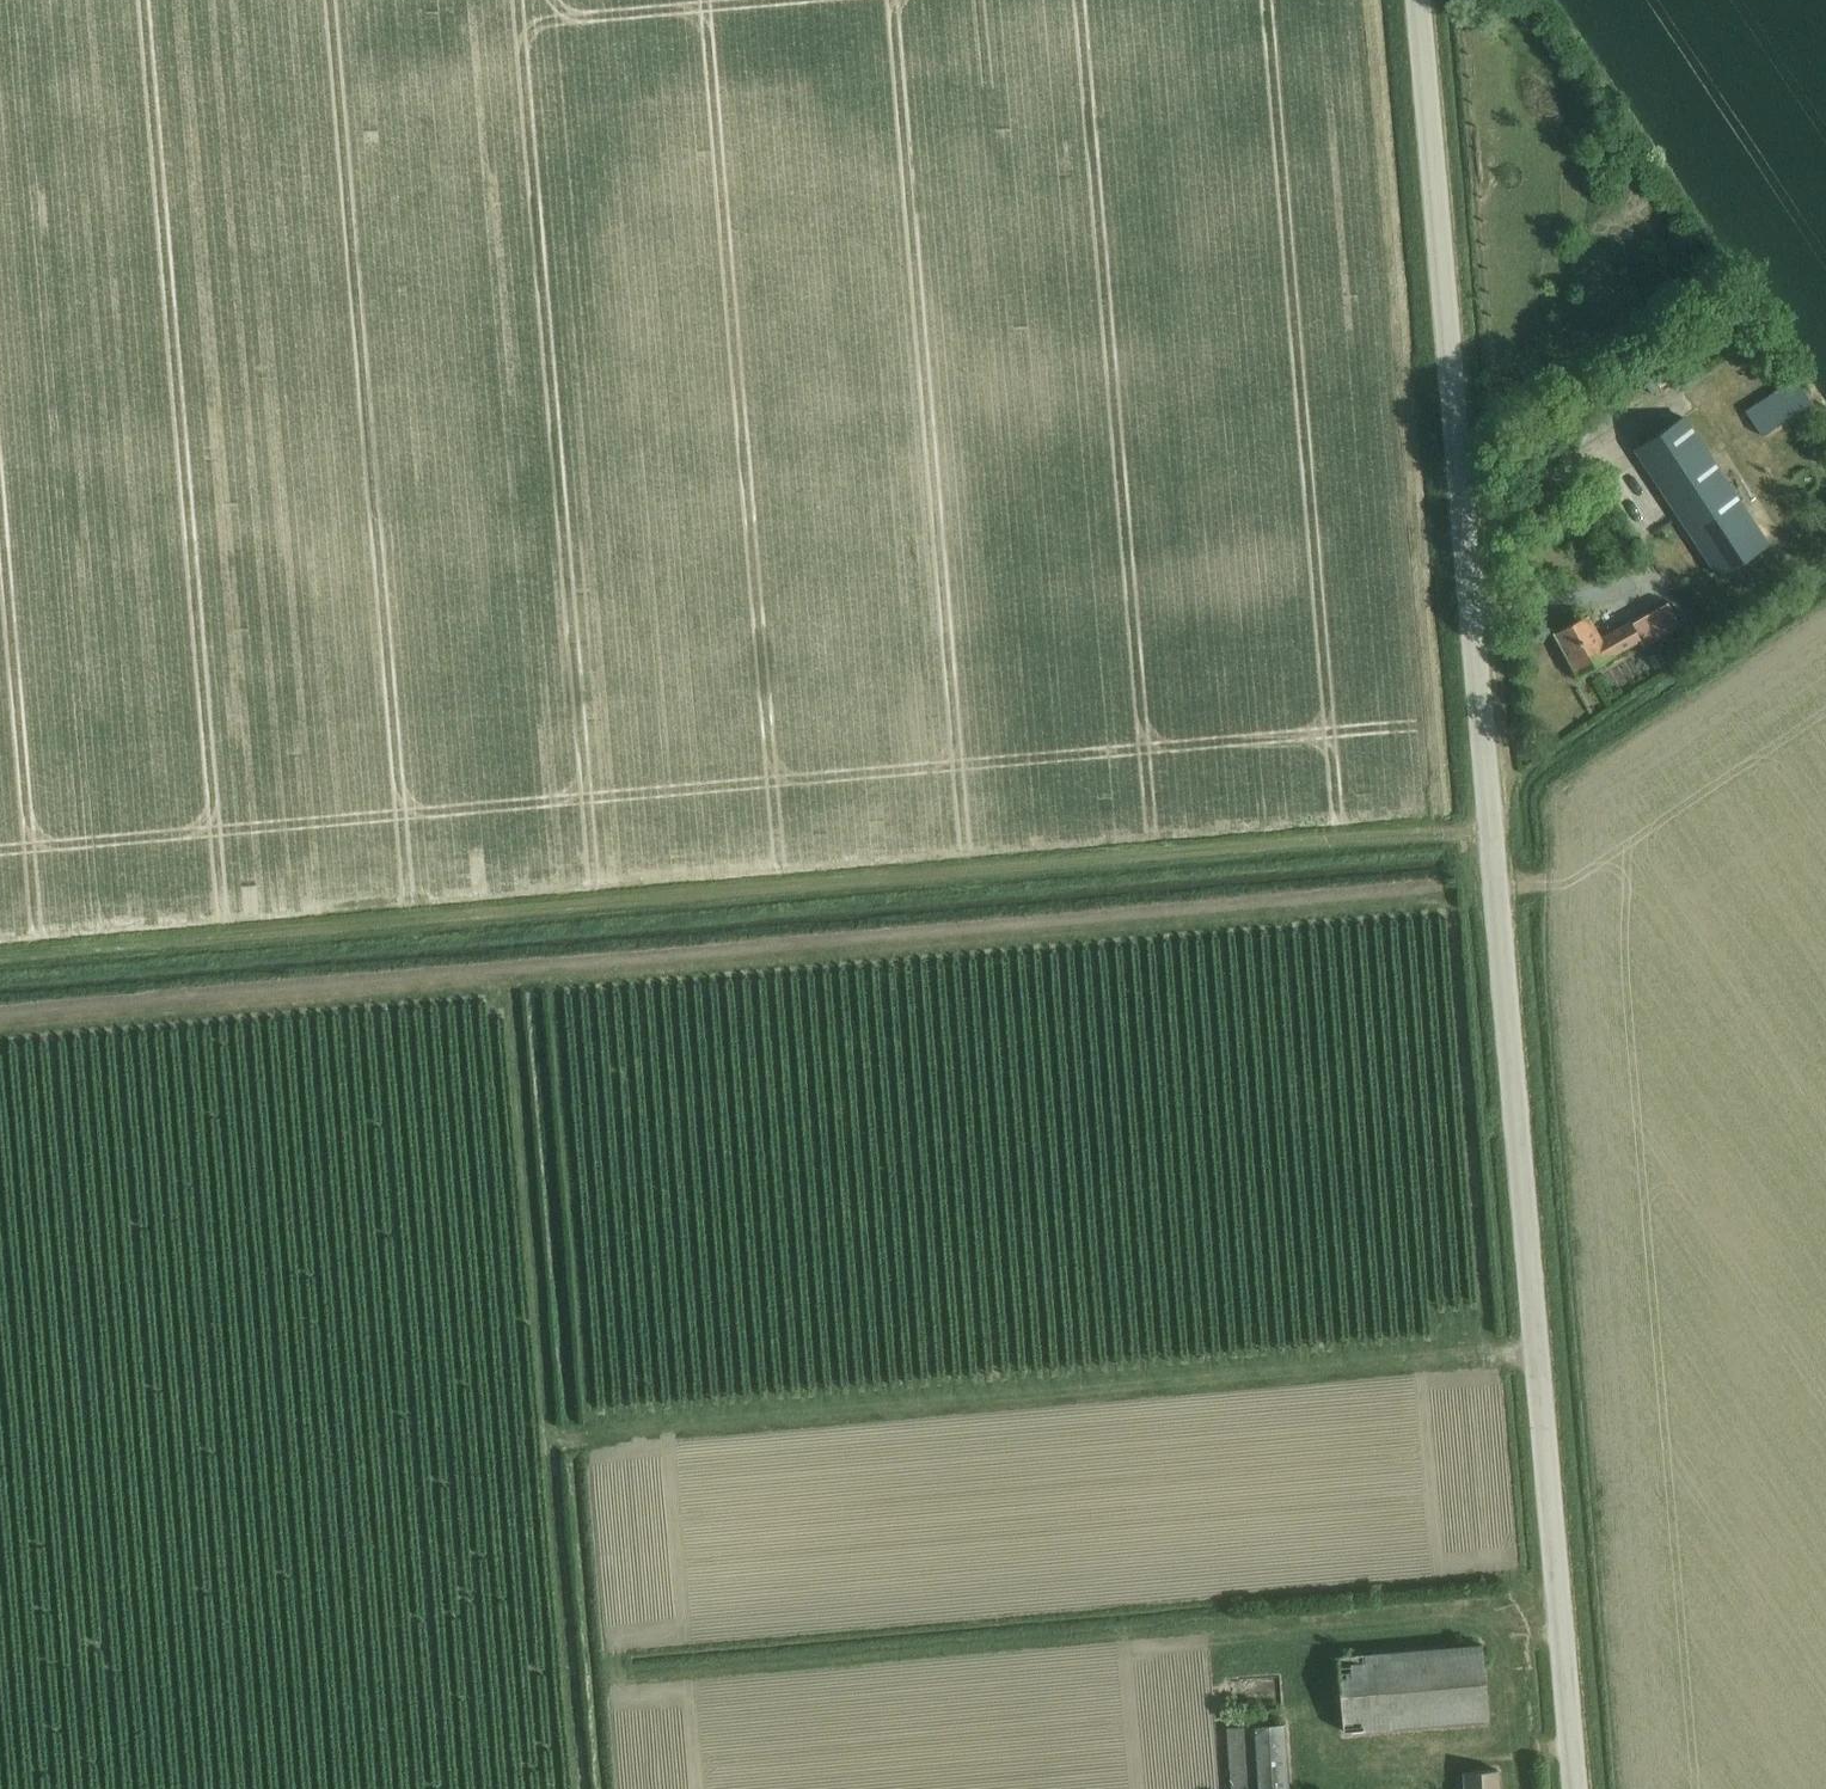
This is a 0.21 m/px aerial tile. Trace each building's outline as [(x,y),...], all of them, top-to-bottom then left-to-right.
[(1796,378),(1746,411),(1762,436),(1812,402),(1796,378)] [(1683,417),(1635,448),(1719,576),(1750,556),(1767,545),(1750,518),(1710,458),(1683,417)] [(1744,423),(1736,428),(1745,443),(1753,438),(1744,423)] [(1644,647),(1681,626),(1668,603),(1631,623),(1630,621),(1600,637),(1587,614),(1554,633),(1577,675),(1640,641),(1644,647)] [(1392,1726),(1488,1718),(1482,1645),(1386,1653),(1386,1652),(1337,1656),(1344,1731),(1393,1727),(1392,1726)] [(1286,1724),(1228,1728),(1232,1788),(1290,1788),(1286,1724)] [(1498,1770),(1464,1772),(1465,1788),(1499,1788),(1498,1770)]
